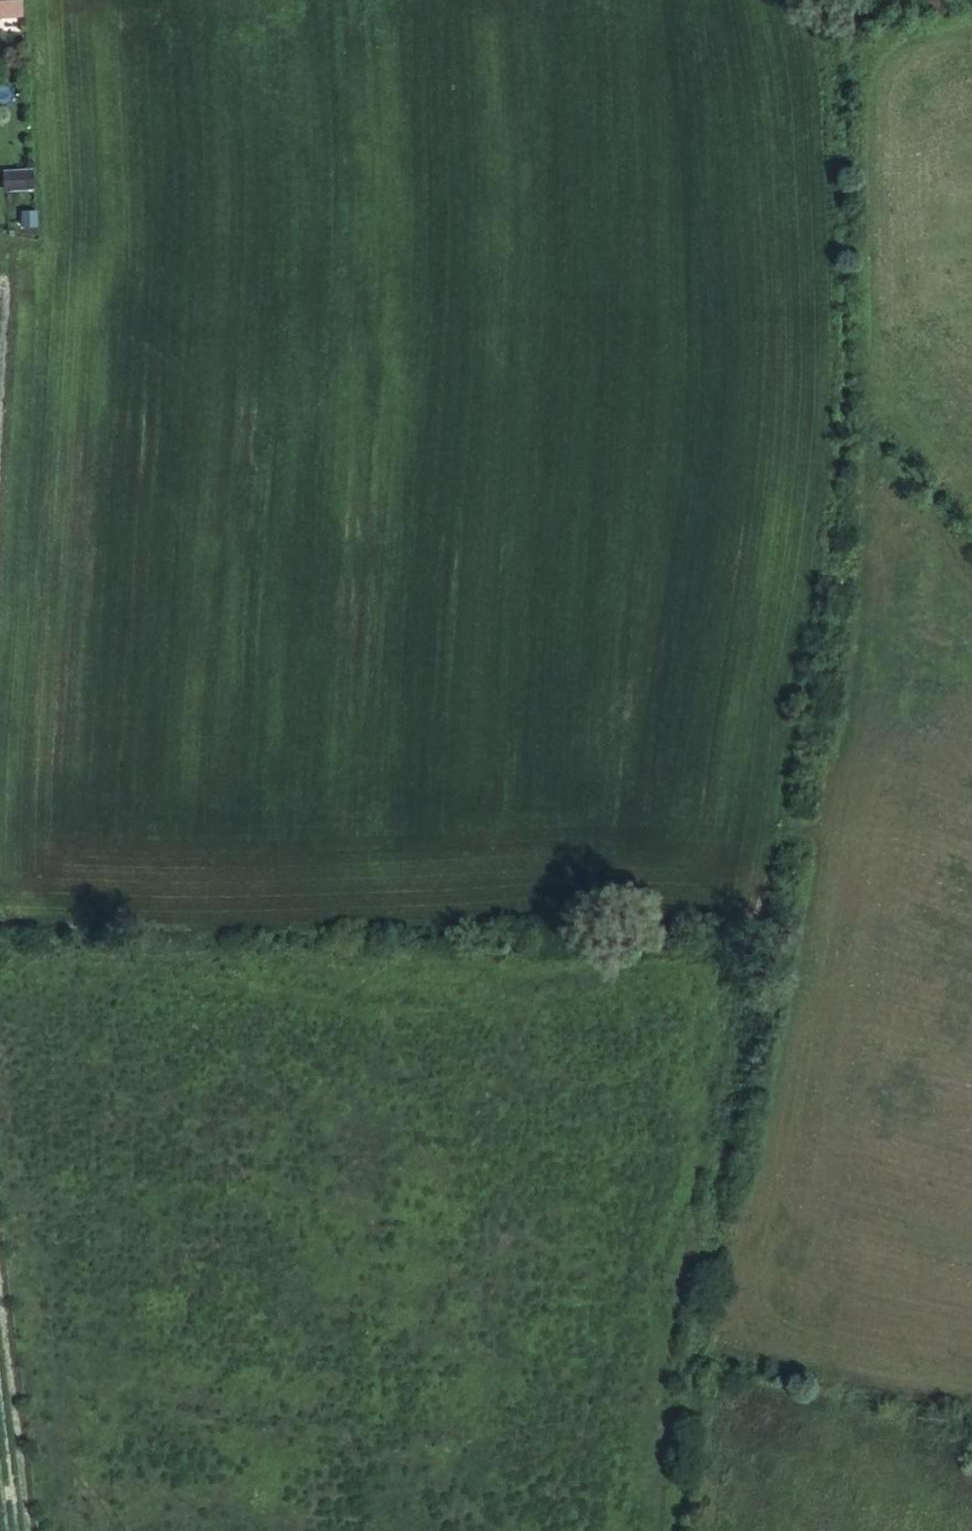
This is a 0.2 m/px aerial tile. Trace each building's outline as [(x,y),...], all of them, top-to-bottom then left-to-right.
[(20,19),(19,0),(0,0),(0,21),(20,19)] [(33,167),(3,168),(4,190),(33,189),(33,167)]
